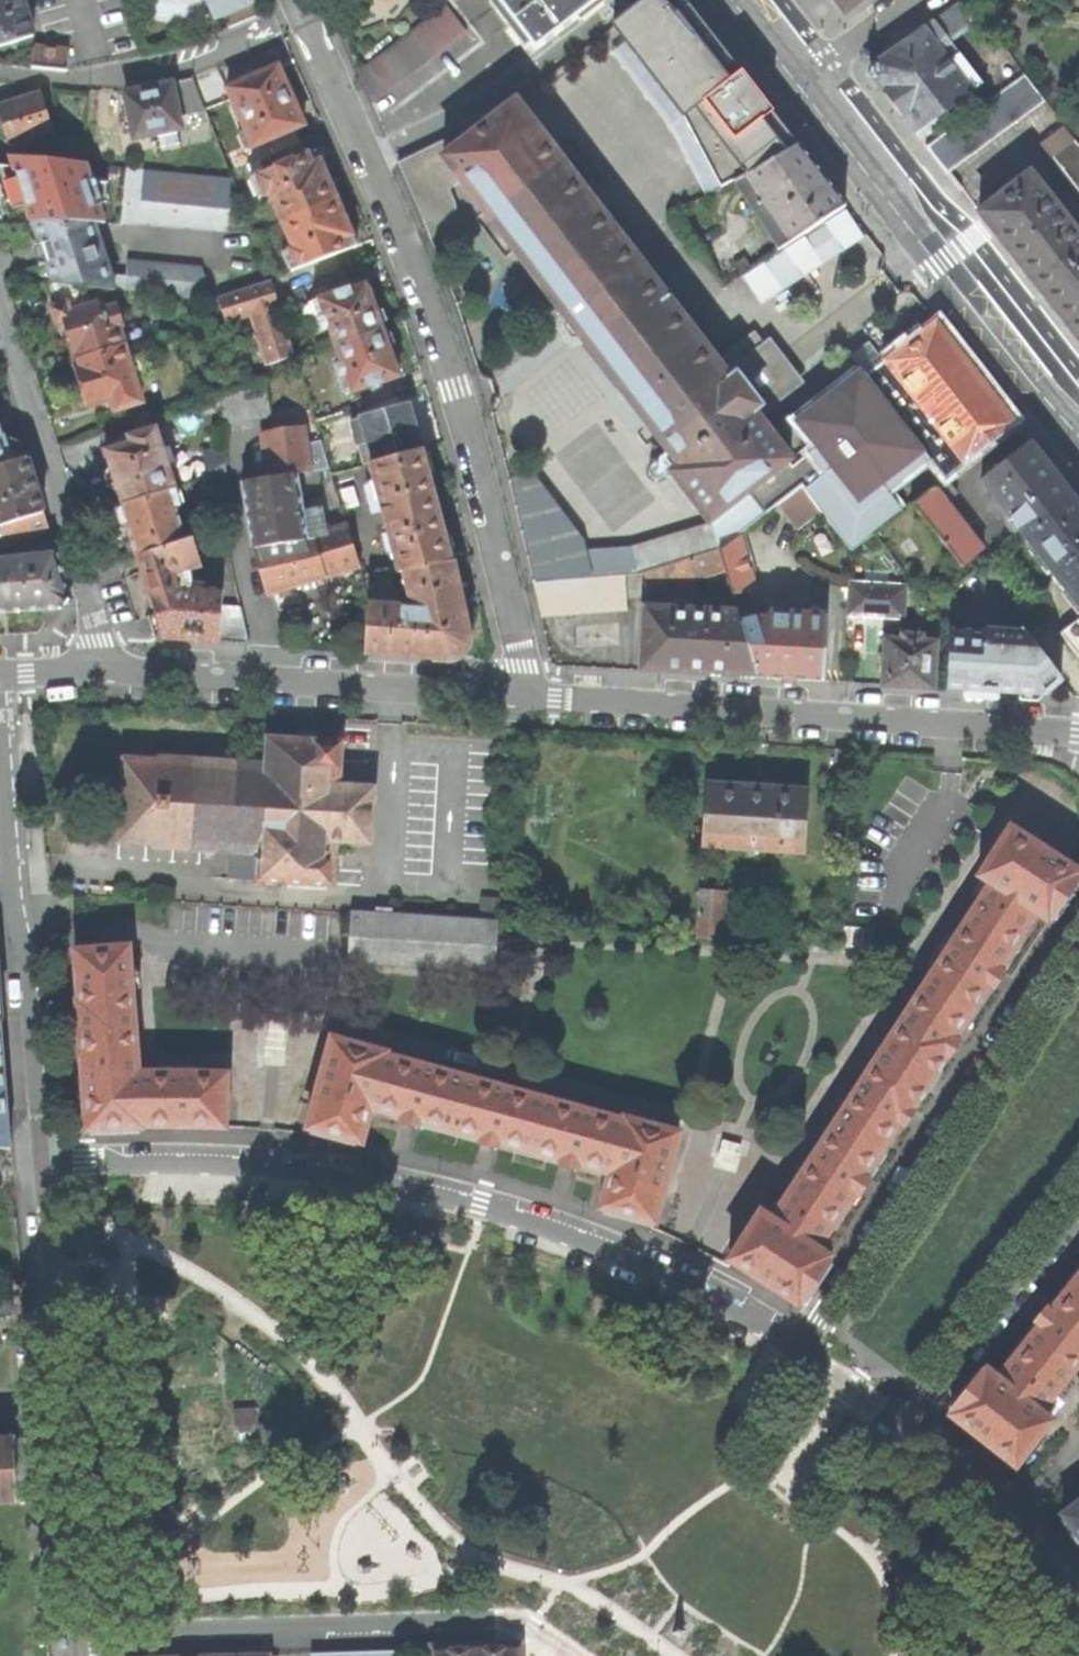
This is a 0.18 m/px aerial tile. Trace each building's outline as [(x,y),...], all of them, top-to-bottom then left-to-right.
[(22,0),(0,0),(0,47),(33,36),(22,0)] [(246,8),(243,0),(208,0),(215,19),(246,8)] [(935,323),(914,297),(899,296),(879,271),(883,256),(845,206),(790,242),(790,241),(779,248),(780,249),(724,285),(676,212),(720,188),(734,181),(734,182),(757,170),(797,145),(757,93),(720,47),(689,6),(684,0),(646,0),(613,26),(516,100),(499,114),(445,139),(398,161),(416,204),(430,239),(455,302),(485,393),(491,413),(515,498),(533,582),(551,580),(625,575),(638,573),(644,572),(719,550),(742,532),(759,519),(779,503),(805,483),(963,360),(935,323)] [(535,51),(601,0),(495,0),(535,51)] [(844,13),(861,0),(834,0),(844,13)] [(975,99),(943,58),(936,48),(945,41),(983,14),(973,0),(967,0),(868,70),(888,97),(896,91),(901,98),(906,105),(899,111),(914,130),(947,109),(952,116),(975,99)] [(372,103),(466,31),(446,6),(359,73),(372,103)] [(953,51),(945,41),(936,48),(943,58),(953,51)] [(33,48),(31,67),(67,71),(69,52),(33,48)] [(231,100),(252,148),(267,142),(296,129),(304,126),(289,92),(278,66),(248,79),(226,88),(231,100)] [(1045,101),(1025,75),(927,147),(947,172),(1045,101)] [(178,116),(172,83),(151,88),(125,93),(131,122),(135,139),(157,134),(176,130),(181,129),(178,116)] [(41,92),(5,104),(0,105),(0,117),(3,127),(9,144),(34,136),(53,130),(41,92)] [(1078,190),(1078,145),(1064,125),(1040,144),(1050,157),(1052,156),(1078,190)] [(790,242),(845,206),(817,171),(797,145),(757,170),(734,182),(764,226),(775,219),(790,241),(790,242)] [(85,162),(7,155),(10,165),(14,178),(19,192),(22,202),(23,205),(28,221),(33,221),(93,223),(104,223),(98,203),(97,202),(97,201),(91,181),(90,178),(85,162)] [(270,191),(283,221),(336,198),(328,180),(321,162),(312,165),(309,157),(308,155),(307,155),(256,177),(264,194),(270,191)] [(137,198),(227,207),(229,179),(140,171),(137,198)] [(1043,295),(1078,266),(1078,235),(1030,173),(978,212),(1011,255),(1043,295)] [(290,249),(297,267),(347,247),(346,243),(344,240),(353,237),(344,215),(338,202),(336,198),(283,221),(294,247),(290,249)] [(779,248),(790,241),(775,219),(764,226),(779,248)] [(97,235),(93,223),(33,221),(39,239),(41,245),(43,244),(45,251),(46,255),(49,262),(46,263),(53,284),(80,287),(114,290),(111,278),(97,235)] [(118,276),(111,278),(114,290),(209,300),(212,299),(202,269),(127,262),(125,276),(118,276)] [(1043,295),(1074,334),(1078,341),(1078,266),(1043,295)] [(265,364),(294,355),(282,316),(279,305),(276,298),(275,293),(273,285),(271,280),(243,289),(218,297),(227,322),(250,314),(265,364)] [(342,291),(312,302),(323,331),(330,329),(336,346),(381,329),(380,327),(374,310),(372,302),(365,283),(342,291)] [(84,299),(80,287),(53,284),(48,284),(55,306),(53,307),(54,312),(56,320),(57,321),(60,331),(67,329),(69,334),(75,354),(76,359),(124,344),(122,339),(119,328),(123,327),(116,305),(100,310),(98,303),(86,306),(84,299)] [(302,288),(276,298),(279,305),(282,316),(309,305),(305,297),(302,288)] [(335,366),(346,395),(375,385),(398,376),(391,356),(389,351),(383,334),(381,329),(336,346),(342,364),(335,366)] [(978,342),(969,349),(985,370),(994,363),(989,356),(985,350),(978,342)] [(130,362),(124,344),(76,359),(85,386),(81,387),(84,396),(88,407),(112,400),(116,412),(143,403),(135,379),(145,375),(140,359),(130,362)] [(300,374),(314,368),(310,355),(295,360),(300,374)] [(985,387),(963,360),(805,483),(779,503),(798,529),(821,512),(851,551),(875,534),(902,513),(886,493),(928,460),(944,479),(963,464),(1014,425),(985,387)] [(253,414),(269,411),(264,381),(220,395),(224,424),(253,419),(253,414)] [(364,465),(370,464),(421,450),(416,432),(408,406),(350,423),(364,465)] [(157,426),(127,435),(129,443),(105,450),(112,471),(109,472),(105,477),(108,484),(109,489),(115,492),(118,491),(122,506),(170,490),(175,489),(157,426)] [(348,570),(359,567),(347,527),(324,532),(318,510),(303,512),(296,474),(309,471),(303,426),(261,432),(266,466),(268,478),(242,482),(246,506),(253,547),(268,595),(277,593),(279,600),(286,598),(296,594),(294,587),(317,580),(319,585),(325,583),(324,578),(348,570)] [(8,463),(27,458),(25,453),(24,449),(22,447),(19,444),(17,442),(13,440),(10,439),(6,439),(1,440),(0,437),(0,466),(8,463)] [(981,481),(1022,533),(1069,496),(1041,459),(1028,443),(981,481)] [(204,455),(207,473),(210,472),(224,465),(228,463),(226,450),(204,455)] [(400,572),(404,571),(450,560),(433,497),(421,450),(370,464),(400,572)] [(27,458),(8,463),(0,466),(0,527),(44,513),(35,486),(27,458)] [(962,569),(984,551),(945,502),(957,493),(954,490),(972,475),(963,464),(944,479),(912,504),(962,569)] [(225,472),(224,465),(210,472),(213,485),(224,482),(225,472)] [(975,479),(972,475),(954,490),(957,493),(975,479)] [(322,504),(338,499),(331,479),(321,482),(322,504)] [(185,541),(170,490),(122,506),(120,507),(118,511),(122,523),(124,524),(127,523),(130,532),(137,555),(185,541)] [(1078,608),(1078,509),(1069,496),(1022,533),(1078,608)] [(44,513),(0,527),(0,543),(49,529),(44,513)] [(754,572),(742,532),(719,550),(725,571),(732,595),(754,589),(750,574),(754,572)] [(192,538),(185,541),(137,555),(146,585),(154,612),(148,616),(154,637),(249,644),(241,608),(223,607),(224,590),(190,587),(191,582),(189,569),(201,566),(192,538)] [(650,592),(725,571),(719,550),(644,572),(650,592)] [(57,555),(0,560),(0,614),(63,609),(69,594),(57,555)] [(462,658),(469,640),(450,560),(404,571),(412,606),(367,604),(379,652),(415,655),(462,658)] [(625,575),(553,580),(551,580),(533,582),(541,615),(627,608),(625,575)] [(849,614),(902,617),(904,587),(851,584),(849,614)] [(737,613),(645,607),(641,670),(706,674),(756,677),(741,624),(737,613)] [(756,620),(741,624),(756,677),(803,680),(821,681),(823,680),(827,616),(789,614),(789,621),(756,619),(756,620)] [(1059,633),(1078,659),(1078,618),(1059,633)] [(1019,636),(949,631),(946,689),(987,692),(1031,694),(1055,673),(1024,632),(1019,636)] [(921,637),(903,635),(902,641),(886,640),(883,685),(907,686),(932,688),(935,643),(921,642),(921,637)] [(259,880),(332,885),(335,841),(370,843),(374,788),(339,786),(340,762),(342,742),(268,737),(267,764),(158,757),(158,760),(124,758),(119,842),(152,844),(152,847),(230,851),(260,854),(259,880)] [(705,827),(704,846),(802,852),(806,791),(757,788),(708,785),(705,827)] [(692,845),(704,846),(705,827),(693,826),(692,845)] [(1076,876),(1078,873),(1057,858),(1056,859),(1046,852),(1031,842),(1032,842),(1010,827),(978,876),(990,883),(954,938),(953,937),(941,956),(942,957),(888,1039),(873,1062),(873,1063),(864,1076),(852,1094),(819,1145),(807,1163),(807,1164),(770,1221),(759,1214),(728,1260),(750,1274),(751,1274),(765,1283),(776,1290),(776,1291),(798,1305),(800,1301),(802,1302),(829,1261),(827,1260),(829,1256),(818,1249),(854,1193),(859,1196),(864,1187),(869,1180),(864,1177),(899,1123),(904,1127),(910,1118),(914,1111),(912,1109),(921,1096),(921,1097),(923,1094),(937,1073),(939,1070),(938,1070),(946,1056),(949,1058),(954,1049),(959,1042),(955,1039),(989,986),(994,989),(1000,980),(1004,973),(1000,970),(1035,914),(1047,921),(1049,918),(1051,919),(1078,877),(1076,876)] [(229,879),(259,880),(260,854),(230,851),(229,879)] [(698,937),(722,939),(725,893),(701,892),(698,937)] [(493,970),(496,924),(354,915),(350,961),(493,970)] [(225,1128),(227,1073),(183,1071),(138,1072),(129,946),(74,950),(78,1001),(77,1001),(78,1012),(84,1097),(87,1129),(143,1126),(163,1127),(184,1127),(225,1128)] [(11,1148),(2,1042),(0,1011),(0,1148),(11,1148)] [(628,1216),(654,1223),(660,1201),(661,1201),(674,1155),(673,1154),(679,1133),(624,1118),(624,1120),(386,1055),(386,1053),(332,1038),(326,1059),(325,1059),(313,1106),(313,1107),(307,1128),(334,1135),(362,1143),(371,1108),(402,1117),(400,1122),(409,1124),(418,1127),(420,1122),(481,1138),(480,1144),(489,1146),(498,1148),(499,1143),(561,1160),(559,1165),(568,1168),(577,1170),(579,1165),(609,1173),(600,1208),(628,1216)] [(1050,1420),(1040,1412),(1078,1363),(1078,1276),(1051,1311),(1046,1308),(1041,1315),(1035,1323),(1039,1326),(998,1379),(987,1370),(984,1373),(983,1372),(952,1411),(954,1412),(951,1416),(971,1432),(972,1431),(995,1450),(1015,1466),(1050,1420)] [(12,1313),(11,1290),(0,1291),(0,1314),(12,1313)] [(25,1438),(11,1439),(13,1501),(27,1501),(25,1438)] [(13,1501),(11,1439),(0,1439),(0,1501),(13,1501)] [(1066,1510),(1078,1529),(1078,1500),(1066,1510)] [(522,1645),(435,1650),(435,1655),(523,1655),(522,1645)]
